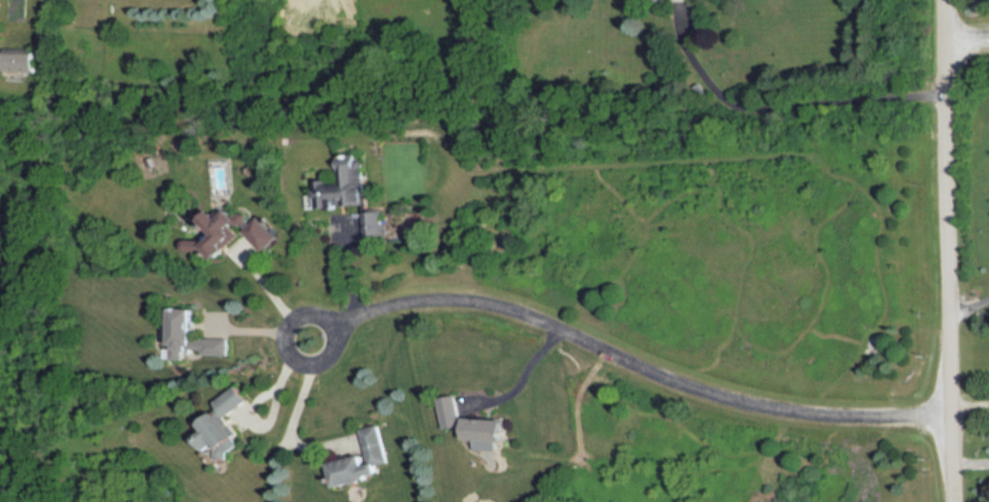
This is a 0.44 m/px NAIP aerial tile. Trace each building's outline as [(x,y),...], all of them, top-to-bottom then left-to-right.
[(7,48),(7,71),(39,71),(39,48),(7,48)] [(314,180),(316,207),(365,205),(363,161),(357,161),(357,153),(341,153),(342,182),(327,183),(326,179),(314,180)] [(188,238),(182,241),(182,245),(186,250),(206,250),(215,258),(239,235),(231,225),(233,223),(245,224),(247,227),(244,230),(263,250),(278,236),(258,218),(252,223),(247,219),(249,214),(236,212),(236,216),(228,208),(218,217),(211,209),(199,216),(212,232),(205,240),(188,238)] [(363,212),(364,242),(388,241),(387,224),(382,224),(381,211),(363,212)] [(228,357),(228,336),(192,336),(193,307),(169,307),(169,343),(171,343),(171,359),(184,360),(184,350),(200,350),(200,356),(228,357)] [(249,400),(237,382),(210,400),(214,405),(192,420),(198,428),(188,435),(201,455),(216,445),(215,458),(227,459),(227,451),(240,443),(236,437),(239,434),(226,415),(249,400)] [(506,420),(504,441),(499,441),(498,451),(474,451),(475,440),(466,439),(465,427),(445,428),(438,398),(454,394),(460,417),(506,420)] [(378,424),(386,461),(374,463),(376,471),(362,475),(363,479),(331,486),(326,462),(359,454),(361,462),(366,461),(359,429),(378,424)]
